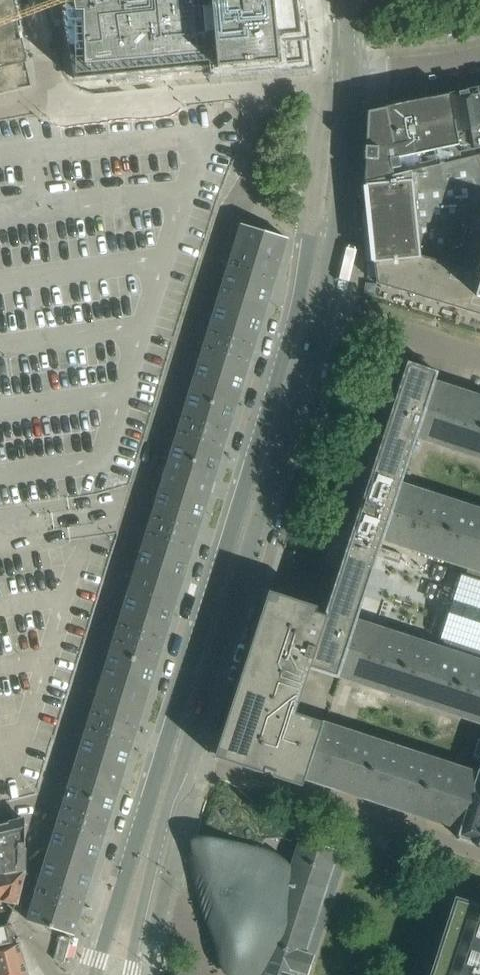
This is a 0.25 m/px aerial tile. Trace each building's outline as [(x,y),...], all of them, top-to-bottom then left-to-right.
[(31,87),(29,79),(19,34),(13,0),(0,0),(0,94),(31,87)] [(60,1),(62,12),(62,15),(62,16),(64,27),(65,29),(65,30),(67,42),(67,45),(69,54),(70,57),(70,60),(72,71),(74,80),(85,79),(97,78),(100,77),(112,76),(115,76),(127,75),(130,74),(142,73),(145,73),(157,72),(160,72),(172,71),(175,70),(187,69),(190,69),(202,68),(206,67),(212,67),(216,66),(216,70),(217,70),(221,70),(231,69),(235,69),(245,68),(249,67),(260,67),(263,66),(264,66),(274,65),(278,65),(288,64),(303,63),(295,0),(59,0),(60,1)] [(449,94),(455,130),(458,146),(459,152),(473,148),(479,147),(479,100),(478,89),(478,88),(477,88),(449,94)] [(458,146),(455,130),(449,94),(431,98),(431,97),(388,106),(384,107),(384,108),(367,112),(363,182),(366,182),(393,175),(390,160),(458,146)] [(477,156),(393,175),(366,182),(363,182),(363,183),(366,183),(366,185),(364,185),(372,253),(372,260),(373,263),(374,264),(376,282),(376,284),(383,286),(394,289),(397,290),(409,294),(412,294),(423,298),(479,315),(479,155),(477,156)] [(248,366),(287,238),(241,224),(203,347),(202,352),(201,355),(202,356),(202,359),(244,372),(245,369),(246,370),(248,366)] [(222,450),(246,370),(245,369),(244,372),(202,359),(202,356),(201,355),(176,435),(175,440),(177,441),(176,442),(218,455),(219,453),(221,453),(222,450)] [(364,598),(383,540),(392,510),(400,486),(401,484),(414,445),(416,438),(422,421),(428,403),(435,382),(434,381),(437,372),(406,362),(388,418),(383,435),(371,472),(351,531),(332,588),(324,613),(326,614),(325,615),(308,667),(310,668),(338,677),(356,620),(364,598)] [(438,383),(435,382),(428,403),(422,421),(416,438),(430,443),(479,459),(479,396),(438,383)] [(212,482),(221,453),(219,453),(218,455),(176,442),(177,441),(175,440),(166,467),(88,722),(84,736),(86,737),(85,738),(127,751),(128,749),(130,750),(134,737),(212,482)] [(383,540),(467,568),(465,576),(460,574),(440,639),(444,640),(441,647),(479,660),(479,509),(401,484),(400,486),(392,510),(383,540)] [(295,713),(302,692),(302,690),(310,668),(308,667),(325,615),(315,612),(317,607),(268,591),(214,757),(263,774),(265,768),(274,771),(272,777),(287,781),(302,786),(304,779),(305,779),(323,722),(309,717),(295,713)] [(356,620),(338,677),(479,723),(479,660),(356,620)] [(478,772),(478,773),(323,722),(305,779),(459,829),(457,837),(479,845),(479,768),(478,772)] [(103,835),(106,826),(130,750),(128,749),(127,751),(85,738),(86,737),(84,736),(58,821),(55,831),(56,831),(56,832),(98,845),(99,844),(101,844),(103,835)] [(478,743),(473,741),(470,749),(476,751),(473,758),(479,761),(479,738),(478,743)] [(189,861),(190,866),(190,872),(190,873),(192,880),(193,881),(193,882),(194,883),(194,884),(195,885),(198,890),(200,893),(201,895),(202,898),(203,901),(204,904),(209,918),(214,936),(219,955),(220,958),(221,961),(223,964),(225,967),(228,970),(231,972),(234,974),(236,974),(297,974),(298,972),(306,974),(312,956),(305,953),(337,854),(344,856),(345,855),(344,855),(337,853),(300,840),(293,862),(291,869),(289,865),(288,862),(286,860),(284,857),(281,855),(278,853),(285,855),(290,839),(261,829),(239,810),(230,807),(214,809),(202,844),(196,844),(195,844),(194,845),(193,846),(191,849),(190,852),(189,855),(189,858),(189,861)] [(25,829),(25,827),(22,827),(16,823),(16,820),(0,824),(0,859),(1,859),(2,874),(25,869),(25,829)] [(73,934),(101,844),(99,844),(98,845),(56,832),(56,831),(55,831),(27,921),(73,934)] [(25,869),(2,874),(0,875),(0,899),(16,904),(25,869)] [(454,896),(429,974),(479,974),(479,904),(454,896)] [(8,923),(0,925),(0,945),(13,943),(8,923)] [(54,958),(54,959),(63,962),(70,939),(59,935),(58,936),(57,940),(59,941),(54,958)] [(19,941),(13,943),(0,945),(0,974),(28,974),(19,941)]
